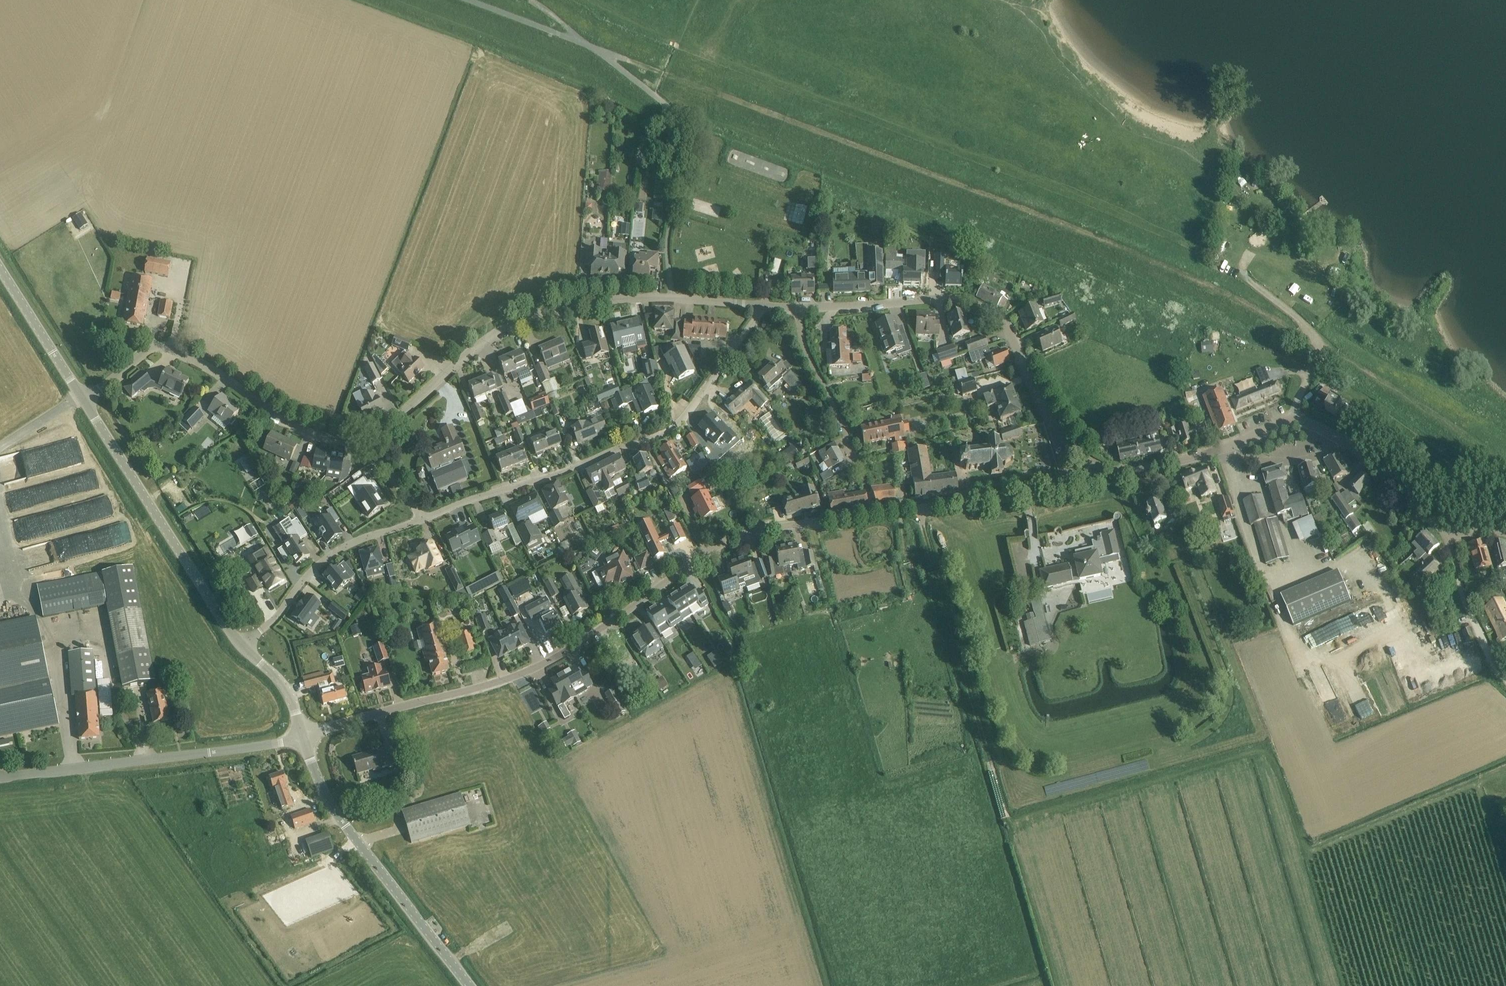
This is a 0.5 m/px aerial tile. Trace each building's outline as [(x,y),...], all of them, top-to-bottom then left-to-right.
[(655,166),(654,174),(662,175),(663,167),(655,166)] [(600,177),(598,184),(600,185),(599,188),(611,192),(612,172),(601,171),(600,177)] [(661,220),(662,211),(651,210),(651,220),(661,220)] [(82,214),(73,219),(80,230),(89,225),(82,214)] [(821,240),(820,254),(827,255),(828,241),(821,240)] [(855,274),(856,292),(869,291),(869,286),(882,286),(882,270),(881,255),(881,251),(868,252),(868,244),(855,245),(857,265),(867,265),(868,274),(859,274),(855,274)] [(816,248),(801,248),(802,261),(805,261),(806,261),(806,269),(815,269),(815,261),(817,261),(816,248)] [(901,260),(896,259),(896,255),(893,252),(893,248),(885,248),(885,270),(901,271),(901,262),(901,260)] [(604,276),(606,256),(600,255),(600,250),(587,249),(586,266),(592,267),(591,275),(596,275),(597,277),(602,278),(603,276),(604,276)] [(612,252),(612,257),(606,256),(604,276),(617,277),(618,269),(624,270),(625,253),(612,252)] [(634,259),(632,278),(648,280),(649,268),(656,269),(658,254),(650,253),(649,256),(639,255),(639,259),(634,259)] [(901,268),(901,271),(903,271),(903,284),(919,284),(919,272),(923,272),(923,254),(906,254),(906,268),(901,268)] [(936,255),(935,280),(945,280),(945,287),(961,287),(961,279),(962,279),(962,277),(961,277),(961,268),(958,268),(957,268),(950,268),(949,268),(943,268),(944,255),(936,254),(936,255)] [(147,259),(145,272),(168,277),(171,264),(147,259)] [(776,274),(779,261),(773,259),(770,272),(776,274)] [(708,273),(719,270),(717,263),(707,266),(708,273)] [(1336,264),(1334,270),(1342,272),(1344,266),(1336,264)] [(841,292),(841,293),(856,292),(855,274),(855,269),(832,270),(833,291),(839,291),(839,292),(841,292)] [(149,299),(152,280),(131,276),(128,295),(149,299)] [(813,277),(791,277),(792,294),(814,294),(813,277)] [(997,307),(1001,309),(1006,300),(1002,297),(982,286),(976,297),(997,308),(997,307)] [(109,298),(118,301),(120,293),(111,291),(109,298)] [(149,299),(128,295),(123,319),(125,319),(125,323),(143,326),(144,317),(146,317),(149,299)] [(1059,295),(1042,299),(1044,306),(1061,302),(1059,295)] [(161,301),(158,316),(170,319),(173,303),(161,301)] [(1035,307),(1021,313),(1025,321),(1023,322),(1027,330),(1042,323),(1035,307)] [(673,321),(673,312),(655,311),(654,329),(672,330),(671,340),(679,341),(680,321),(673,321)] [(964,311),(947,316),(953,338),(969,333),(964,311)] [(934,314),(916,314),(916,326),(916,335),(938,335),(938,323),(934,322),(934,314)] [(1072,314),(1058,320),(1060,326),(1075,320),(1072,314)] [(683,338),(706,339),(708,317),(693,316),(692,322),(684,321),(683,338)] [(706,339),(714,339),(715,337),(726,338),(727,323),(713,322),(714,317),(708,317),(706,339)] [(893,318),(876,324),(883,345),(881,346),(883,352),(885,351),(886,354),(895,350),(903,347),(909,345),(906,338),(900,340),(896,328),(893,318)] [(609,329),(609,328),(608,329),(613,347),(614,346),(615,349),(616,349),(615,348),(636,344),(637,348),(636,348),(637,349),(646,346),(645,346),(644,342),(645,342),(643,335),(643,334),(642,330),(639,319),(624,323),(623,321),(624,321),(615,323),(616,323),(616,325),(610,326),(610,325),(609,326),(610,328),(609,329)] [(582,345),(586,359),(608,353),(602,329),(589,332),(592,342),(582,345)] [(826,344),(828,367),(850,365),(850,361),(852,360),(852,362),(861,361),(860,354),(852,355),(852,357),(850,358),(849,340),(846,341),(845,329),(830,330),(831,344),(826,344)] [(1043,351),(1061,343),(1054,329),(1036,337),(1043,351)] [(411,343),(396,337),(392,345),(407,351),(411,343)] [(968,353),(988,346),(984,337),(965,344),(968,353)] [(566,355),(560,340),(539,348),(540,351),(541,354),(542,354),(546,363),(548,362),(550,368),(561,363),(558,358),(566,355)] [(1214,352),(1213,342),(1202,343),(1202,353),(1214,352)] [(957,357),(953,346),(936,352),(940,363),(957,357)] [(987,347),(968,354),(972,363),(985,359),(987,364),(992,362),(994,367),(1009,361),(1005,350),(998,352),(997,349),(989,352),(987,347)] [(665,358),(669,367),(672,366),(679,380),(693,373),(682,349),(665,358)] [(391,364),(400,373),(409,382),(424,368),(415,358),(413,360),(409,355),(408,356),(404,352),(391,364)] [(521,352),(509,356),(519,379),(530,374),(527,367),(521,352)] [(509,356),(498,361),(504,376),(511,373),(514,381),(519,379),(509,356)] [(655,362),(643,365),(645,374),(639,376),(641,382),(647,381),(647,380),(659,377),(655,362)] [(377,373),(373,364),(364,368),(372,383),(380,379),(377,373)] [(388,369),(383,364),(378,369),(381,375),(388,369)] [(543,364),(535,368),(542,384),(550,381),(543,364)] [(792,392),(801,385),(788,370),(788,371),(786,373),(779,365),(774,369),(771,365),(758,377),(769,390),(782,379),(792,392)] [(167,368),(159,385),(172,391),(171,394),(179,398),(180,395),(181,396),(189,380),(181,377),(175,374),(175,372),(167,368)] [(958,383),(968,380),(965,368),(955,371),(958,383)] [(124,388),(132,397),(151,381),(143,372),(124,388)] [(480,380),(486,395),(497,391),(491,376),(480,380)] [(959,385),(955,386),(958,394),(960,394),(962,393),(963,396),(977,391),(973,378),(959,383),(959,385)] [(474,400),(486,395),(480,380),(468,385),(474,400)] [(1241,396),(1232,400),(1236,410),(1280,392),(1276,382),(1258,389),(1257,386),(1240,393),(1241,396)] [(750,383),(724,405),(732,414),(736,418),(744,411),(750,419),(766,405),(761,397),(761,396),(750,383)] [(605,400),(614,396),(620,393),(616,385),(595,393),(598,402),(599,402),(605,400)] [(635,392),(643,412),(644,413),(658,407),(649,386),(635,392)] [(987,409),(995,406),(1000,420),(1020,413),(1011,386),(991,394),(983,397),(987,409)] [(1336,418),(1342,408),(1336,404),(1340,397),(1326,387),(1321,395),(1319,393),(1312,406),(1329,416),(1329,414),(1336,418)] [(358,407),(364,418),(383,409),(377,397),(375,398),(372,392),(369,394),(367,391),(364,390),(355,395),(354,398),(358,407)] [(1216,425),(1219,432),(1236,426),(1222,390),(1203,397),(1215,426),(1216,425)] [(539,397),(528,401),(532,411),(549,405),(545,393),(538,396),(539,397)] [(614,396),(619,408),(627,404),(622,393),(620,393),(614,396)] [(509,405),(505,394),(498,397),(505,416),(513,413),(509,405)] [(220,396),(208,411),(215,416),(227,426),(230,423),(231,424),(236,419),(234,418),(239,412),(229,404),(231,402),(226,398),(222,395),(220,396)] [(522,400),(509,405),(513,413),(515,419),(516,419),(525,415),(532,412),(529,406),(525,408),(522,400)] [(561,414),(556,400),(549,402),(554,416),(561,414)] [(600,404),(603,411),(609,409),(606,402),(600,404)] [(471,408),(477,423),(484,420),(478,405),(471,408)] [(183,421),(180,425),(187,432),(191,428),(192,429),(204,416),(195,408),(183,420),(183,421)] [(541,409),(533,412),(536,418),(543,415),(541,409)] [(532,412),(525,415),(528,421),(536,418),(533,412),(533,411),(532,412)] [(768,412),(758,419),(774,444),(785,437),(768,412)] [(905,439),(900,415),(890,418),(891,422),(867,427),(867,424),(860,426),(863,444),(894,437),(895,441),(905,439)] [(712,416),(699,427),(706,435),(705,436),(707,437),(708,436),(715,444),(723,437),(729,444),(735,438),(728,431),(727,432),(720,424),(717,420),(717,421),(712,416)] [(606,432),(600,418),(586,424),(585,423),(572,428),(578,444),(606,432)] [(464,455),(458,440),(452,426),(442,430),(447,442),(445,443),(446,445),(426,453),(434,473),(431,474),(438,491),(468,479),(468,478),(467,479),(460,463),(461,463),(461,462),(455,464),(454,460),(464,455)] [(1183,444),(1193,441),(1207,436),(1204,426),(1189,431),(1188,426),(1178,429),(1183,444)] [(1021,435),(1018,427),(1000,434),(1001,438),(998,438),(988,439),(989,447),(967,449),(967,448),(960,449),(961,454),(960,454),(960,455),(959,455),(960,466),(964,466),(964,468),(966,470),(968,469),(968,468),(970,468),(970,469),(990,467),(991,475),(1002,474),(1001,471),(1003,469),(1003,467),(1001,466),(1006,465),(1012,460),(1013,459),(1012,451),(1011,450),(1004,447),(1003,447),(1002,442),(1021,435)] [(1147,440),(1144,441),(1147,455),(1168,450),(1166,442),(1178,438),(1175,430),(1174,427),(1168,429),(1170,435),(1165,436),(1160,437),(1159,432),(1146,435),(1147,440)] [(525,443),(520,429),(513,432),(519,446),(525,443)] [(1144,441),(1147,440),(1145,430),(1138,432),(1141,441),(1117,447),(1121,462),(1134,459),(1134,458),(1147,455),(1144,441)] [(556,431),(543,436),(548,450),(561,445),(556,431)] [(264,448),(277,454),(284,438),(271,433),(264,448)] [(692,434),(686,438),(693,449),(699,446),(692,434)] [(542,452),(548,450),(543,436),(530,441),(535,455),(536,455),(537,457),(543,455),(542,452)] [(504,442),(502,437),(494,440),(497,445),(504,442)] [(277,454),(290,460),(297,444),(284,438),(277,454)] [(31,473),(80,463),(75,439),(26,449),(31,473)] [(893,450),(890,451),(891,455),(906,451),(904,442),(892,445),(893,450)] [(662,467),(667,464),(679,457),(671,443),(659,450),(662,455),(657,458),(662,467)] [(818,453),(828,470),(844,460),(835,444),(818,453)] [(509,453),(514,467),(527,462),(522,448),(509,453)] [(915,498),(925,496),(958,492),(956,476),(931,479),(927,448),(909,451),(915,498)] [(313,468),(327,471),(330,453),(316,451),(314,459),(313,468)] [(330,453),(327,471),(334,472),(333,479),(340,480),(339,483),(348,477),(349,472),(341,471),(343,461),(344,459),(344,456),(330,453)] [(514,467),(509,453),(496,458),(501,472),(514,467)] [(633,472),(637,471),(639,475),(644,473),(652,470),(646,454),(633,460),(633,461),(630,463),(633,472)] [(1334,479),(1350,474),(1346,468),(1340,457),(1340,455),(1324,460),(1334,479)] [(1347,455),(1340,457),(1346,468),(1352,465),(1347,455)] [(619,456),(602,464),(609,478),(626,470),(624,467),(619,456)] [(702,456),(685,466),(686,468),(689,467),(693,474),(707,465),(702,456)] [(664,469),(669,478),(686,468),(685,466),(679,457),(667,464),(669,466),(664,469)] [(807,457),(795,463),(798,469),(810,463),(807,457)] [(602,464),(586,472),(589,479),(592,483),(593,487),(595,486),(602,482),(605,490),(607,492),(613,489),(615,488),(609,478),(602,464)] [(1312,464),(1298,468),(1305,490),(1321,485),(1317,471),(1314,472),(1312,464)] [(1283,467),(1262,473),(1266,486),(1269,486),(1283,481),(1287,480),(1283,467)] [(1212,481),(1207,468),(1181,478),(1186,491),(1198,486),(1202,498),(1217,493),(1212,481)] [(360,471),(353,476),(356,480),(362,475),(360,471)] [(832,476),(829,471),(819,476),(822,481),(832,476)] [(644,473),(639,475),(635,476),(635,477),(638,484),(636,485),(639,491),(649,486),(644,473)] [(1371,483),(1361,473),(1349,486),(1359,495),(1371,483)] [(858,481),(856,474),(850,476),(852,483),(858,481)] [(364,477),(352,485),(360,496),(356,498),(368,516),(383,506),(375,494),(380,491),(372,479),(367,482),(364,477)] [(703,489),(699,480),(687,487),(691,496),(692,495),(694,499),(692,500),(702,520),(716,513),(715,511),(720,508),(715,498),(710,501),(706,493),(705,494),(703,489)] [(1288,499),(1283,481),(1269,486),(1278,516),(1282,515),(1284,523),(1294,520),(1308,516),(1302,495),(1288,499)] [(564,497),(567,495),(563,488),(561,490),(558,483),(542,491),(552,510),(567,503),(564,497)] [(626,483),(615,488),(619,496),(630,491),(626,483)] [(458,484),(450,487),(453,494),(461,491),(458,484)] [(669,489),(673,495),(680,491),(676,485),(669,489)] [(895,500),(893,485),(870,488),(876,502),(895,500)] [(783,502),(785,510),(787,515),(819,506),(813,487),(801,490),(802,496),(783,502)] [(595,508),(600,505),(602,504),(603,504),(595,489),(587,493),(594,508),(595,508)] [(1342,495),(1349,505),(1355,501),(1347,491),(1342,495)] [(867,506),(864,492),(844,496),(843,492),(828,494),(831,513),(867,506)] [(1332,498),(1342,515),(1341,516),(1352,533),(1362,527),(1339,493),(1332,498)] [(542,510),(535,495),(510,507),(518,523),(526,519),(526,518),(542,510)] [(1261,495),(1243,501),(1250,525),(1257,523),(1268,520),(1261,495)] [(73,523),(111,514),(107,497),(79,503),(80,509),(71,511),(73,523)] [(1228,497),(1217,501),(1222,516),(1225,522),(1236,518),(1233,512),(1228,497)] [(1149,517),(1152,516),(1155,525),(1166,521),(1168,525),(1179,522),(1172,502),(1165,504),(1166,505),(1162,506),(1161,501),(1156,500),(1151,502),(1148,506),(1145,507),(1147,513),(1147,514),(1148,516),(1149,517)] [(286,506),(283,509),(288,514),(297,505),(295,503),(293,502),(291,503),(287,507),(286,506)] [(184,503),(179,507),(182,512),(187,509),(184,503)] [(600,505),(595,508),(598,514),(605,510),(602,505),(602,504),(600,505)] [(326,512),(329,516),(315,525),(327,544),(341,534),(334,523),(339,520),(332,508),(326,512)] [(301,509),(297,511),(303,520),(307,517),(301,509)] [(281,510),(276,513),(279,518),(284,515),(281,510)] [(555,528),(564,523),(558,511),(549,515),(555,528)] [(513,523),(508,525),(503,514),(489,519),(494,531),(507,526),(515,546),(521,543),(513,523)] [(1311,516),(1291,524),(1299,543),(1318,535),(1311,516)] [(280,525),(290,541),(284,546),(278,550),(284,560),(290,556),(296,565),(299,563),(301,564),(308,560),(307,558),(310,556),(299,540),(307,535),(297,519),(291,522),(289,518),(280,525)] [(1268,520),(1257,523),(1269,564),(1288,558),(1276,518),(1268,520)] [(670,534),(659,539),(649,519),(637,525),(653,559),(663,554),(658,543),(671,537),(670,534)] [(1369,522),(1363,526),(1370,536),(1376,533),(1369,522)] [(530,523),(517,530),(521,539),(525,547),(526,546),(528,551),(543,544),(541,539),(542,539),(535,526),(532,528),(530,523)] [(256,535),(252,529),(250,525),(245,528),(251,538),(256,535)] [(679,525),(668,530),(670,534),(671,537),(674,544),(685,539),(679,525)] [(465,527),(458,530),(452,533),(453,534),(446,538),(449,545),(449,546),(451,550),(452,551),(453,552),(465,546),(466,547),(480,541),(473,526),(466,529),(465,527)] [(497,543),(492,531),(483,536),(488,547),(497,543)] [(1068,565),(1040,572),(1044,588),(1100,575),(1098,565),(1119,560),(1118,556),(1113,531),(1100,534),(1102,540),(1092,542),(1095,554),(1074,559),(1076,566),(1069,567),(1068,565)] [(1429,556),(1440,546),(1426,532),(1415,542),(1413,544),(1424,556),(1421,558),(1426,563),(1417,571),(1426,582),(1441,568),(1429,556)] [(1485,541),(1477,543),(1469,544),(1476,570),(1492,567),(1485,541)] [(418,553),(409,557),(416,572),(425,568),(426,571),(428,570),(435,567),(442,563),(432,542),(425,546),(417,550),(418,553)] [(1493,545),(1499,569),(1502,577),(1505,576),(1505,543),(1505,542),(1493,545)] [(796,544),(786,546),(789,566),(797,564),(798,569),(814,566),(816,578),(820,577),(816,563),(814,563),(812,551),(798,554),(796,544)] [(789,566),(786,546),(775,548),(777,558),(772,559),(772,558),(765,560),(768,578),(783,575),(782,567),(789,566)] [(284,581),(271,558),(265,547),(253,555),(259,565),(255,567),(261,577),(257,580),(255,576),(246,580),(254,592),(262,587),(260,585),(264,583),(269,590),(284,581)] [(367,579),(373,577),(371,570),(382,567),(377,548),(360,553),(367,579)] [(652,565),(646,553),(634,559),(640,571),(652,565)] [(606,567),(596,572),(604,587),(614,582),(617,588),(634,580),(630,570),(631,569),(624,554),(615,559),(613,556),(603,561),(606,567)] [(747,557),(737,561),(746,586),(746,587),(757,583),(756,580),(761,578),(761,580),(767,578),(766,576),(765,569),(761,560),(755,563),(756,565),(750,567),(749,565),(747,557)] [(336,592),(355,576),(351,572),(354,569),(350,560),(345,564),(343,562),(332,572),(331,570),(323,577),(336,592)] [(730,574),(718,579),(724,595),(739,590),(739,589),(746,587),(743,580),(737,561),(726,565),(730,574)] [(393,564),(386,566),(389,578),(392,587),(398,588),(395,577),(393,564)] [(106,605),(122,688),(154,682),(132,567),(109,572),(115,604),(106,605)] [(1351,601),(1338,571),(1329,575),(1342,605),(1351,601)] [(115,604),(109,572),(37,585),(43,617),(106,605),(115,604)] [(498,573),(490,577),(494,586),(502,581),(498,573)] [(588,608),(571,575),(561,580),(570,597),(564,600),(573,616),(588,608)] [(456,592),(463,589),(457,576),(450,579),(456,592)] [(512,599),(529,592),(523,579),(507,586),(512,599)] [(545,583),(552,598),(559,594),(552,579),(545,583)] [(1467,587),(1471,595),(1481,590),(1478,583),(1467,587)] [(465,590),(467,593),(469,598),(478,593),(474,585),(465,590)] [(695,596),(689,586),(678,593),(692,615),(708,605),(700,592),(695,596)] [(241,602),(245,600),(248,598),(241,587),(234,591),(241,602)] [(1493,587),(1484,592),(1487,598),(1496,594),(1493,587)] [(692,615),(678,593),(667,600),(673,609),(669,612),(677,625),(692,615)] [(1029,596),(1024,597),(1034,638),(1048,634),(1038,594),(1037,594),(1029,596)] [(307,596),(292,617),(305,626),(320,605),(307,596)] [(545,597),(525,608),(531,619),(539,615),(540,617),(538,618),(546,633),(560,626),(545,597)] [(506,604),(513,618),(520,614),(513,601),(506,604)] [(722,604),(723,608),(727,614),(731,612),(728,602),(722,604)] [(1487,609),(1498,630),(1497,631),(1502,641),(1505,639),(1505,610),(1502,602),(1499,603),(1492,607),(1487,609)] [(333,604),(329,608),(338,616),(342,611),(333,604)] [(658,606),(647,613),(661,635),(677,625),(669,612),(664,615),(658,606)] [(489,630),(484,616),(477,618),(482,632),(489,630)] [(0,626),(0,690),(49,679),(36,618),(0,626)] [(437,624),(417,630),(421,642),(424,641),(426,649),(423,650),(426,662),(428,661),(432,675),(449,671),(445,656),(446,656),(437,624)] [(509,632),(505,633),(513,650),(517,648),(518,650),(524,646),(523,645),(527,643),(519,626),(515,628),(514,627),(508,630),(509,632)] [(649,627),(644,630),(644,629),(631,638),(641,653),(643,652),(647,658),(663,648),(649,627)] [(1469,629),(1462,632),(1466,642),(1473,639),(1469,629)] [(477,651),(470,632),(458,635),(465,655),(477,651)] [(510,651),(513,650),(505,633),(502,635),(501,633),(494,637),(495,638),(491,640),(499,656),(503,654),(504,656),(511,653),(510,651)] [(1449,637),(1437,643),(1441,650),(1453,644),(1449,637)] [(373,648),(379,663),(388,659),(383,644),(373,648)] [(79,739),(99,738),(91,651),(68,653),(72,696),(76,696),(79,739)] [(715,652),(710,656),(713,661),(718,657),(715,652)] [(334,660),(336,669),(345,666),(343,658),(334,660)] [(646,661),(641,665),(652,683),(658,679),(646,661)] [(382,672),(380,667),(368,670),(369,676),(361,678),(362,684),(360,685),(362,693),(366,692),(366,693),(375,691),(375,692),(381,690),(381,689),(390,687),(386,671),(382,672)] [(592,685),(584,671),(578,674),(574,668),(563,675),(576,697),(587,691),(586,688),(592,685)] [(318,685),(323,704),(346,698),(343,687),(330,690),(329,686),(335,684),(332,674),(323,676),(313,679),(314,686),(318,685)] [(555,687),(549,691),(557,704),(562,702),(563,704),(576,697),(563,675),(552,681),(555,687)] [(59,724),(49,679),(0,690),(0,736),(59,724)] [(163,690),(147,694),(154,723),(170,719),(163,690)] [(606,694),(613,707),(620,703),(613,690),(606,694)] [(626,712),(620,703),(613,707),(611,708),(617,718),(626,712)] [(563,704),(558,707),(565,720),(570,716),(563,704)] [(545,724),(538,727),(542,733),(548,730),(545,724)] [(568,736),(562,740),(566,746),(572,743),(573,746),(580,742),(576,735),(574,730),(567,734),(568,736)] [(357,774),(388,765),(389,769),(400,765),(395,748),(383,751),(384,753),(377,755),(376,751),(352,758),(354,764),(354,766),(355,766),(357,774)] [(283,773),(269,777),(275,794),(276,793),(282,810),(293,806),(285,785),(287,784),(283,773)] [(461,793),(437,801),(402,811),(411,843),(470,825),(461,793)] [(171,807),(179,822),(186,818),(179,803),(171,807)] [(311,810),(290,817),(294,829),(315,822),(311,810)] [(328,833),(305,841),(311,858),(334,850),(328,833)]
